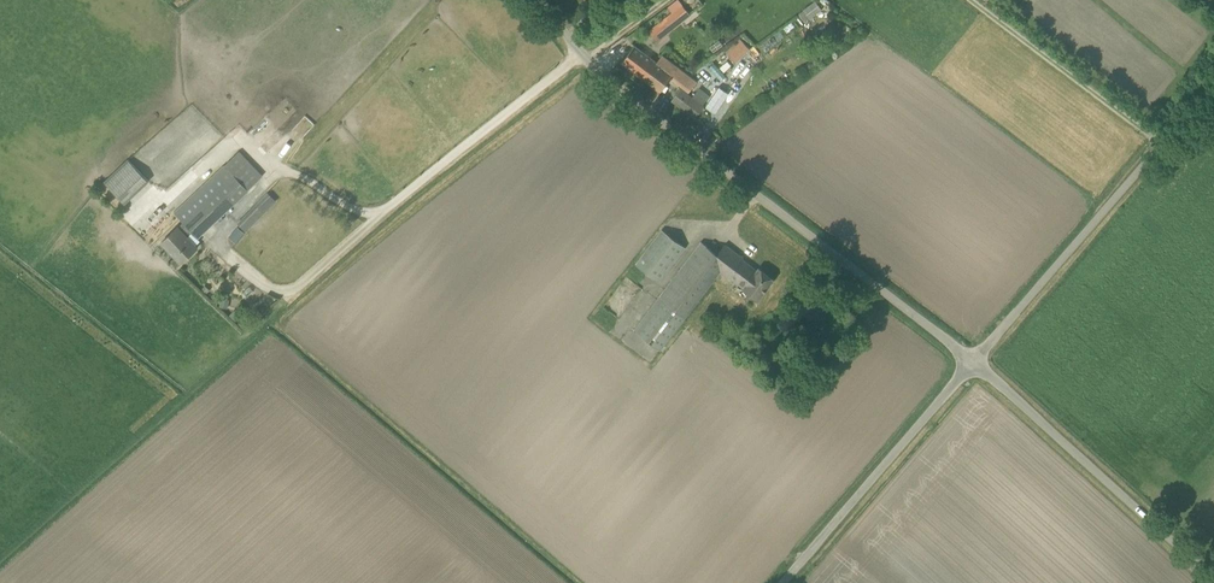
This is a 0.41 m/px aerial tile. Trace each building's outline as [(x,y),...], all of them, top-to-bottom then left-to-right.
[(673,13),(649,32),(657,41),(690,15),(679,0),(675,0),(667,6),(673,13)] [(815,0),(799,12),(806,22),(822,9),(815,0)] [(725,52),(736,63),(750,49),(740,38),(725,52)] [(622,62),(643,78),(656,61),(634,45),(622,62)] [(657,62),(656,61),(643,78),(660,92),(671,78),(689,92),(696,82),(662,56),(657,62)] [(681,88),(679,90),(672,100),(695,118),(701,110),(703,112),(705,109),(703,107),(704,107),(681,88)] [(197,247),(189,239),(187,237),(192,232),(197,237),(262,176),(239,151),(174,212),(183,222),(178,227),(177,226),(161,242),(181,263),(197,247)] [(123,203),(148,180),(127,158),(103,181),(123,203)] [(238,221),(246,230),(276,199),(267,191),(238,221)] [(636,263),(659,281),(685,246),(662,229),(636,263)] [(741,287),(758,300),(773,279),(759,268),(755,273),(748,268),(750,265),(742,259),(743,258),(725,244),(717,254),(702,242),(634,330),(661,351),(721,273),(727,278),(728,276),(742,286),(741,287)] [(220,307),(228,308),(229,299),(221,298),(220,307)]
